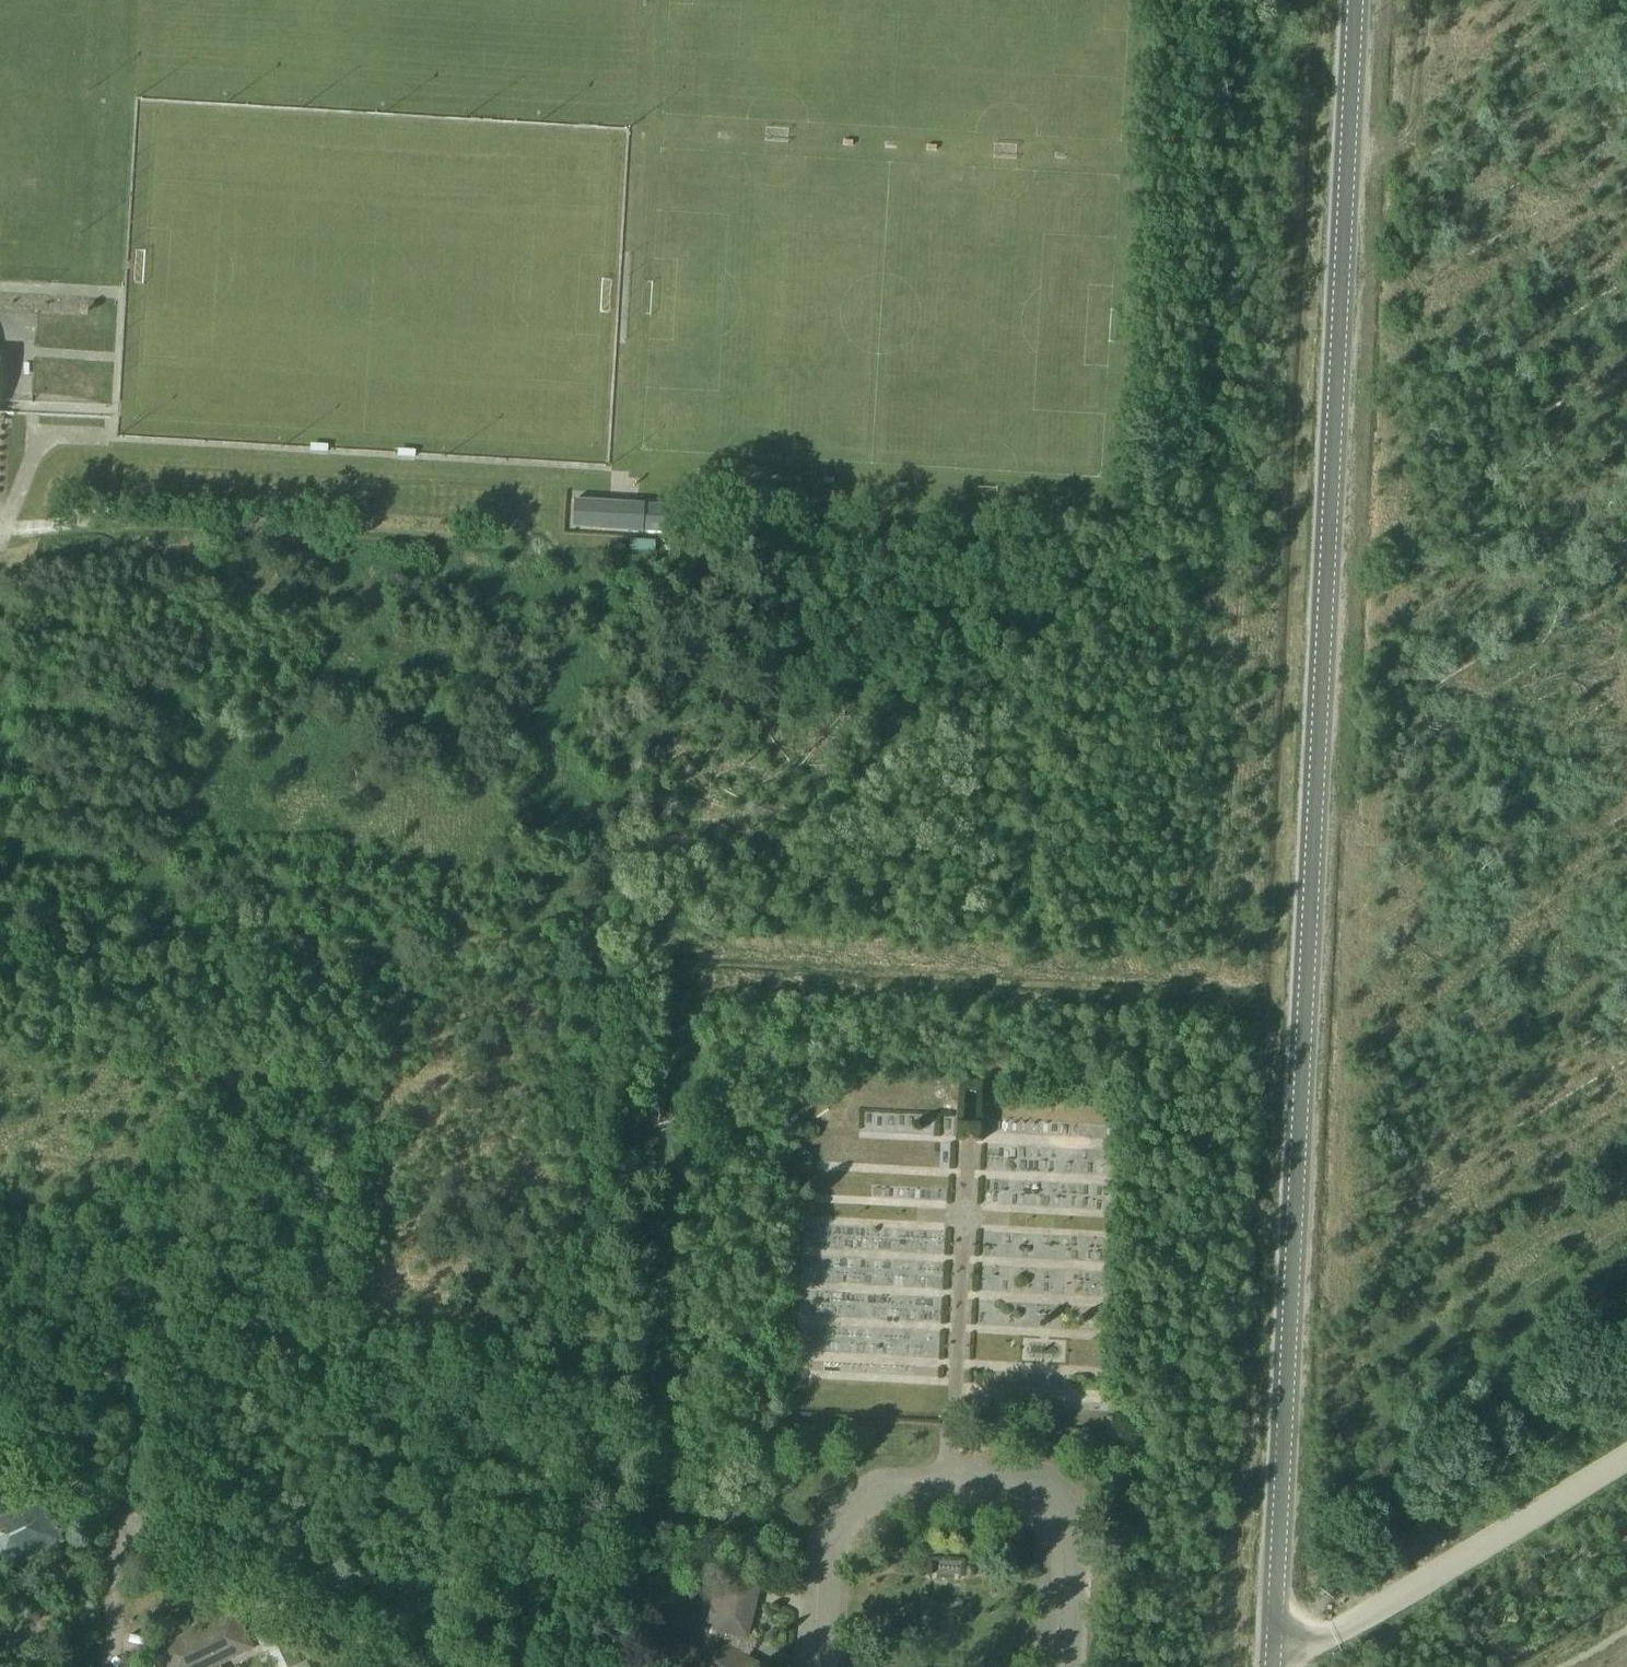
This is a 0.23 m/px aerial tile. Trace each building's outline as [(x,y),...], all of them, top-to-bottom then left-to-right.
[(33,329),(34,311),(0,310),(0,329),(33,329)] [(646,498),(575,495),(574,522),(645,526),(646,498)] [(63,1541),(47,1508),(37,1512),(34,1505),(14,1514),(0,1521),(0,1561),(16,1553),(21,1562),(63,1541)] [(754,1658),(739,1651),(747,1638),(761,1585),(729,1578),(727,1589),(715,1587),(708,1625),(713,1626),(690,1666),(760,1666),(762,1663),(754,1658)] [(249,1647),(234,1615),(160,1650),(168,1666),(221,1666),(218,1661),(229,1656),(249,1647)] [(256,1634),(272,1666),(310,1666),(305,1657),(301,1659),(283,1621),(256,1634)]
